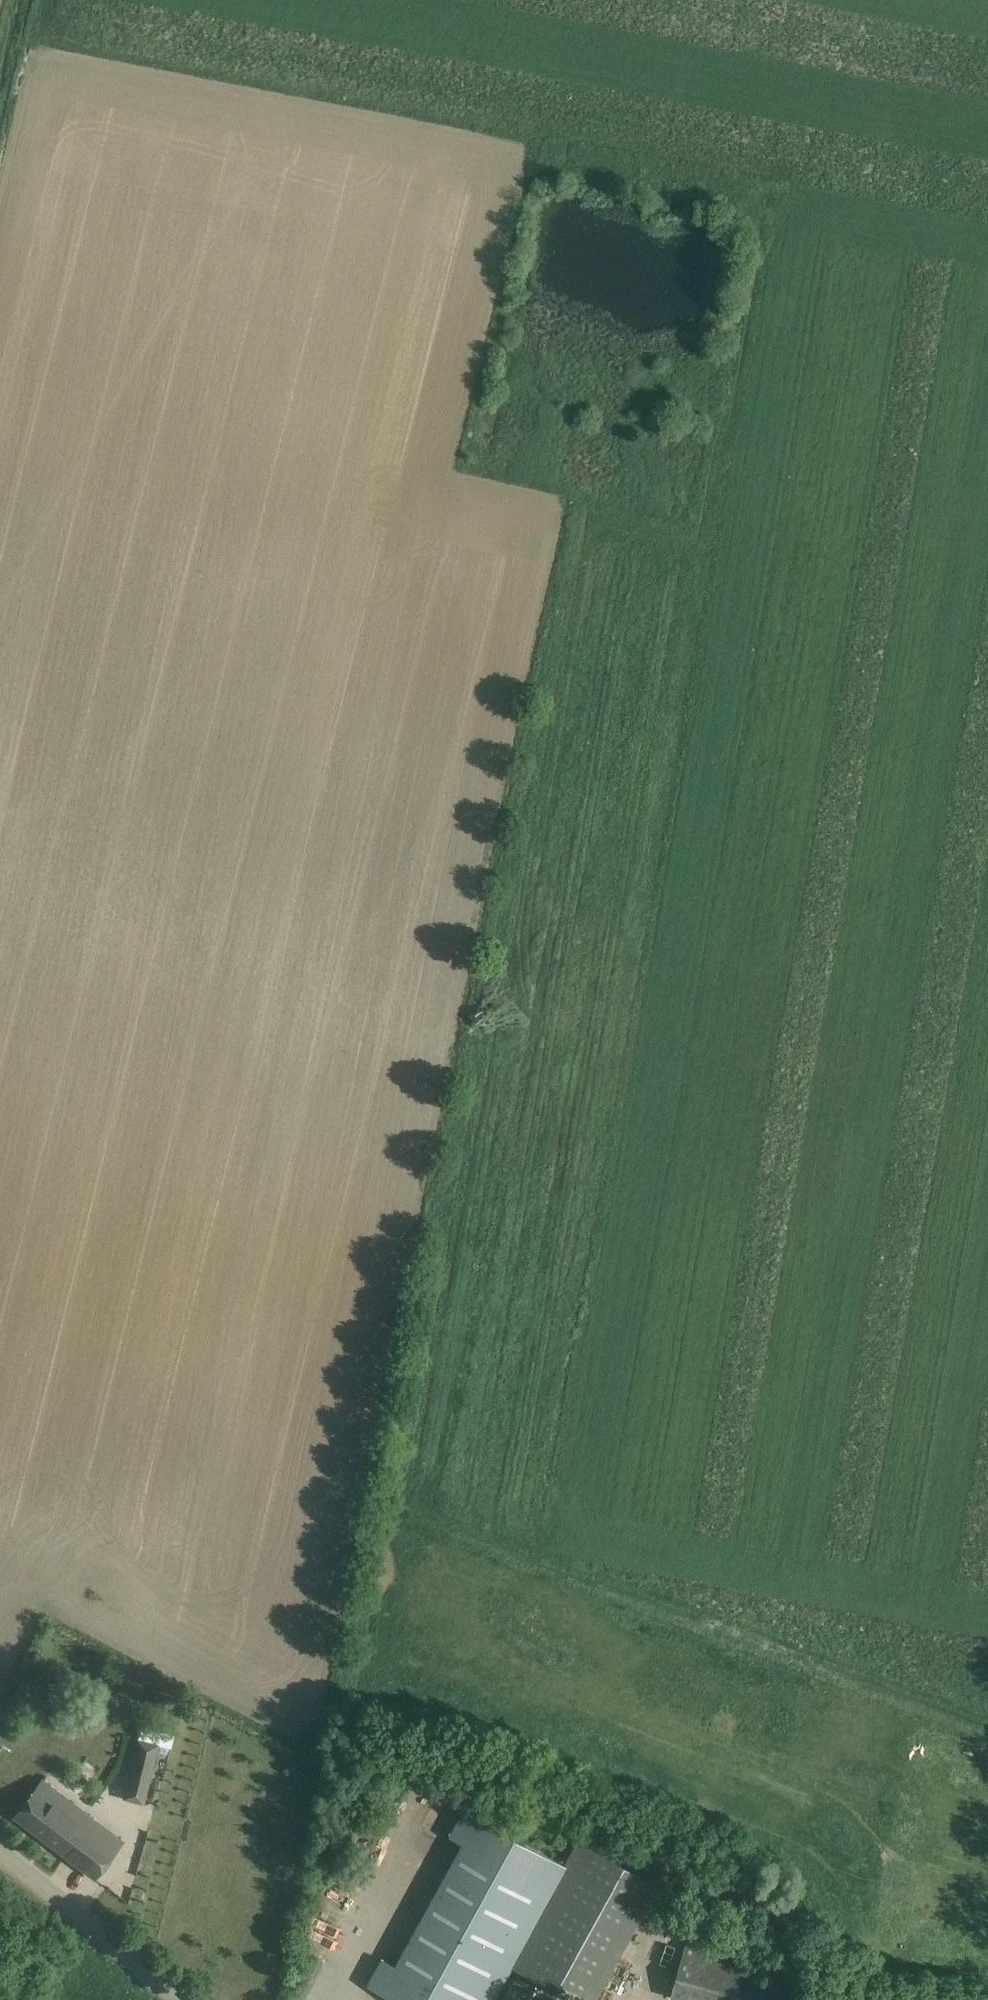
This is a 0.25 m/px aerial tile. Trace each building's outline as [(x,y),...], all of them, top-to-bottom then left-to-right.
[(157,1745),(136,1740),(122,1799),(143,1804),(157,1745)] [(121,1842),(41,1781),(14,1817),(94,1878),(121,1842)] [(568,1867),(466,1810),(451,1837),(465,1845),(398,1967),(384,1960),(369,1986),(394,1999),(494,1999),(568,1867)] [(688,1942),(672,1998),(681,1999),(809,1999),(815,1978),(688,1942)]
